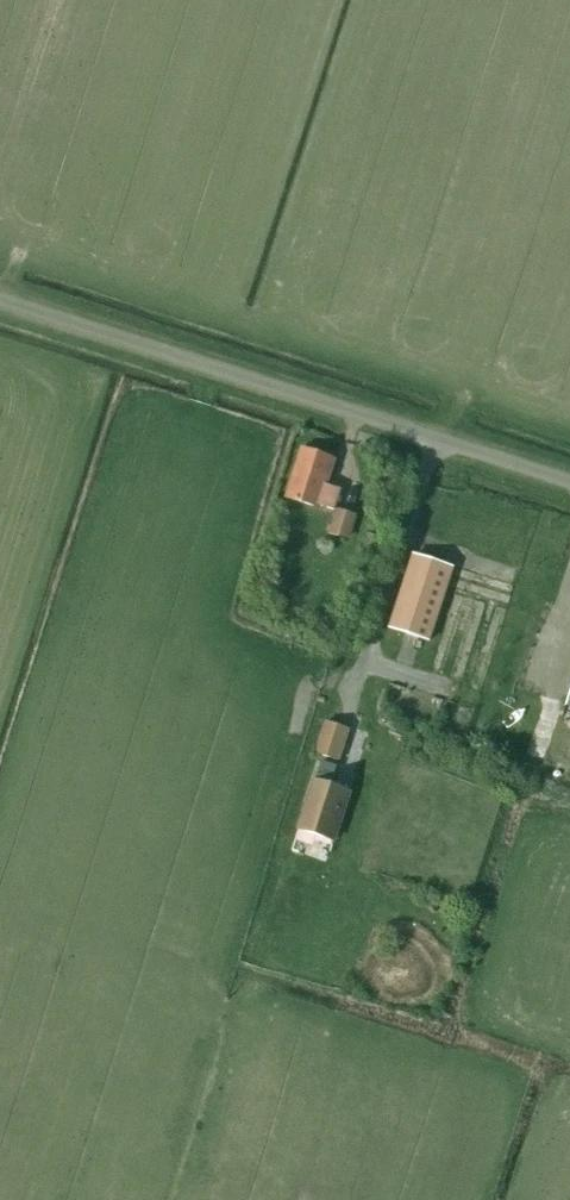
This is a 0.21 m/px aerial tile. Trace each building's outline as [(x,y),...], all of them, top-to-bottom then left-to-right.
[(335,509),(341,489),(326,484),(334,459),(303,449),(287,497),(319,507),(320,505),(335,509)] [(569,541),(569,527),(461,493),(446,541),(448,541),(442,562),(456,567),(449,586),(529,611),(536,592),(552,598),(569,541)] [(357,516),(337,509),(329,533),(349,539),(357,516)] [(380,537),(369,534),(365,548),(376,551),(380,537)] [(430,640),(453,567),(416,555),(393,628),(430,640)] [(381,713),(378,724),(397,730),(403,732),(406,722),(401,720),(381,713)] [(339,761),(343,747),(337,745),(342,727),(326,721),(316,753),(339,761)] [(334,840),(350,792),(331,786),(337,766),(322,761),(300,829),(334,840)]
